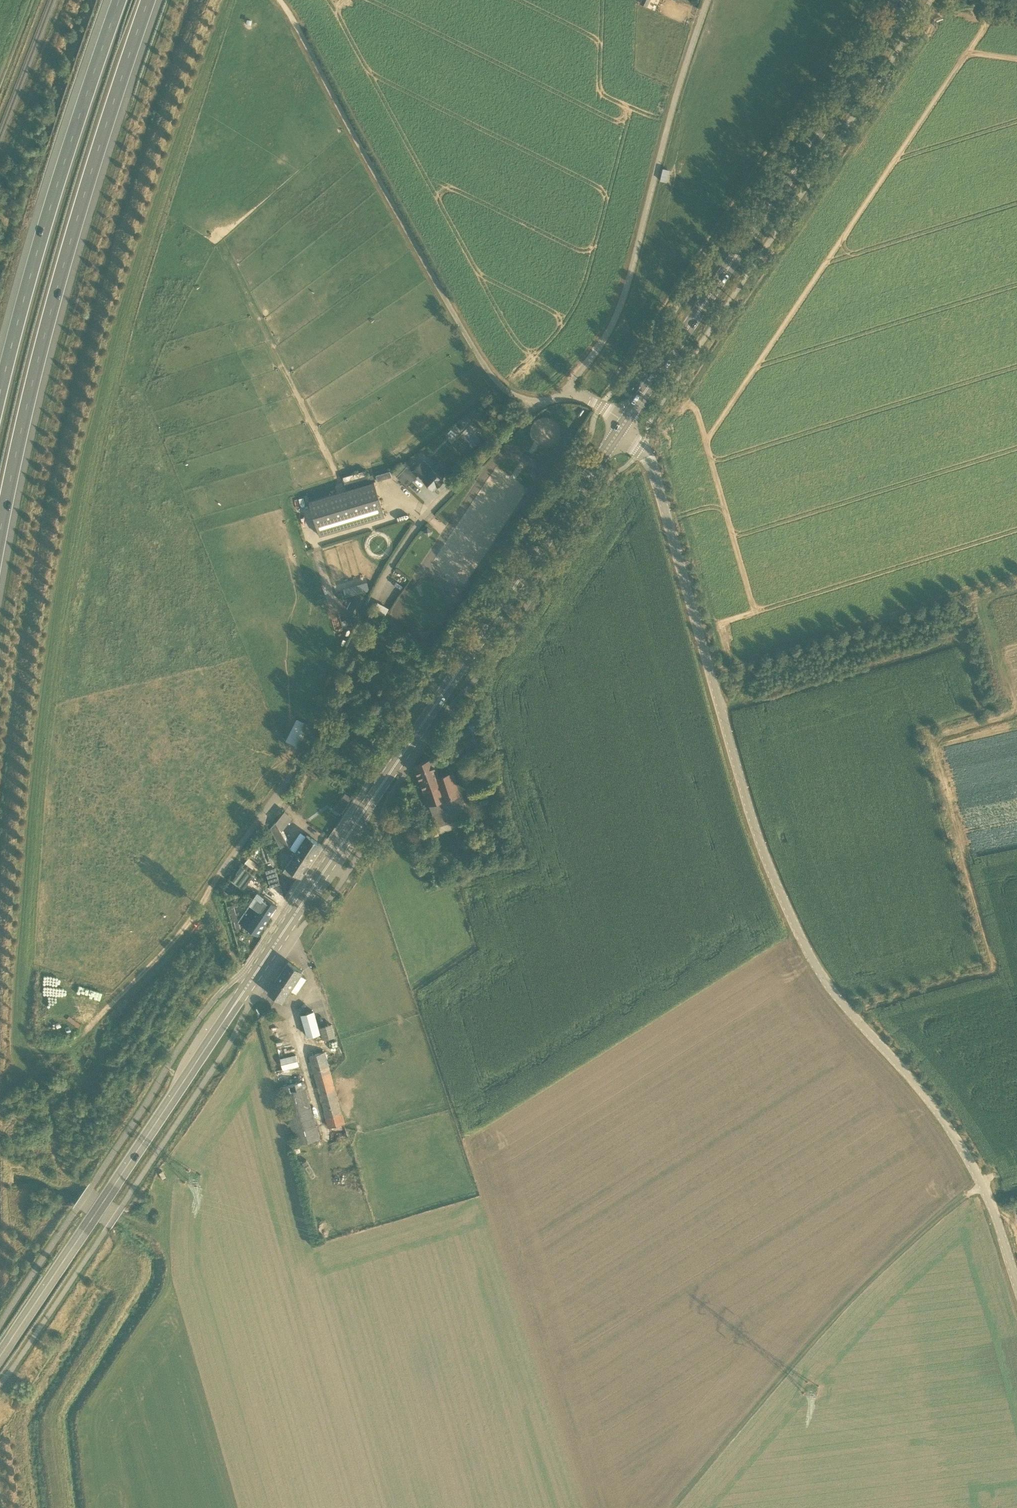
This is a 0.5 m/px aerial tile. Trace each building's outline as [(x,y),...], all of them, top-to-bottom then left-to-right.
[(444,479),(433,468),(424,459),(414,469),(412,471),(407,466),(397,476),(407,486),(419,474),(422,478),(434,489),(437,485),(444,479)] [(320,535),(324,534),(385,516),(375,481),(370,483),(367,475),(344,482),(347,490),(309,501),(320,535)] [(311,497),(335,490),(333,485),(310,492),(311,497)] [(344,587),(346,596),(371,589),(368,580),(344,587)] [(353,592),(348,609),(360,613),(365,595),(353,592)] [(298,717),(287,740),(300,745),(310,723),(298,717)] [(453,770),(437,775),(436,773),(437,773),(431,758),(415,765),(425,789),(423,790),(429,804),(430,804),(437,826),(468,817),(453,770)] [(345,813),(352,795),(343,792),(336,809),(345,813)] [(276,822),(280,830),(291,817),(285,811),(276,822)] [(271,828),(284,852),(291,849),(280,830),(276,822),(271,828)] [(307,835),(296,852),(311,862),(322,845),(307,835)] [(286,867),(284,870),(297,879),(299,876),(301,877),(311,862),(296,852),(286,867)] [(241,866),(231,879),(244,888),(253,875),(241,866)] [(275,868),(267,870),(272,884),(280,882),(275,868)] [(230,897),(237,888),(229,882),(222,892),(230,897)] [(277,906),(261,895),(261,894),(257,900),(254,898),(239,920),(238,921),(239,921),(258,934),(277,906)] [(238,921),(239,920),(234,904),(229,906),(236,929),(241,928),(239,921),(238,921)] [(268,992),(277,999),(282,1002),(303,971),(288,962),(268,992)] [(302,1014),(308,1036),(320,1033),(313,1011),(302,1014)] [(320,1027),(323,1039),(335,1036),(331,1024),(320,1027)] [(308,1056),(328,1127),(345,1123),(339,1102),(325,1052),(308,1056)] [(280,1058),(283,1068),(283,1070),(287,1069),(299,1065),(296,1054),(280,1058)] [(302,1084),(301,1081),(280,1087),(296,1145),(320,1138),(304,1084),(302,1084)]
